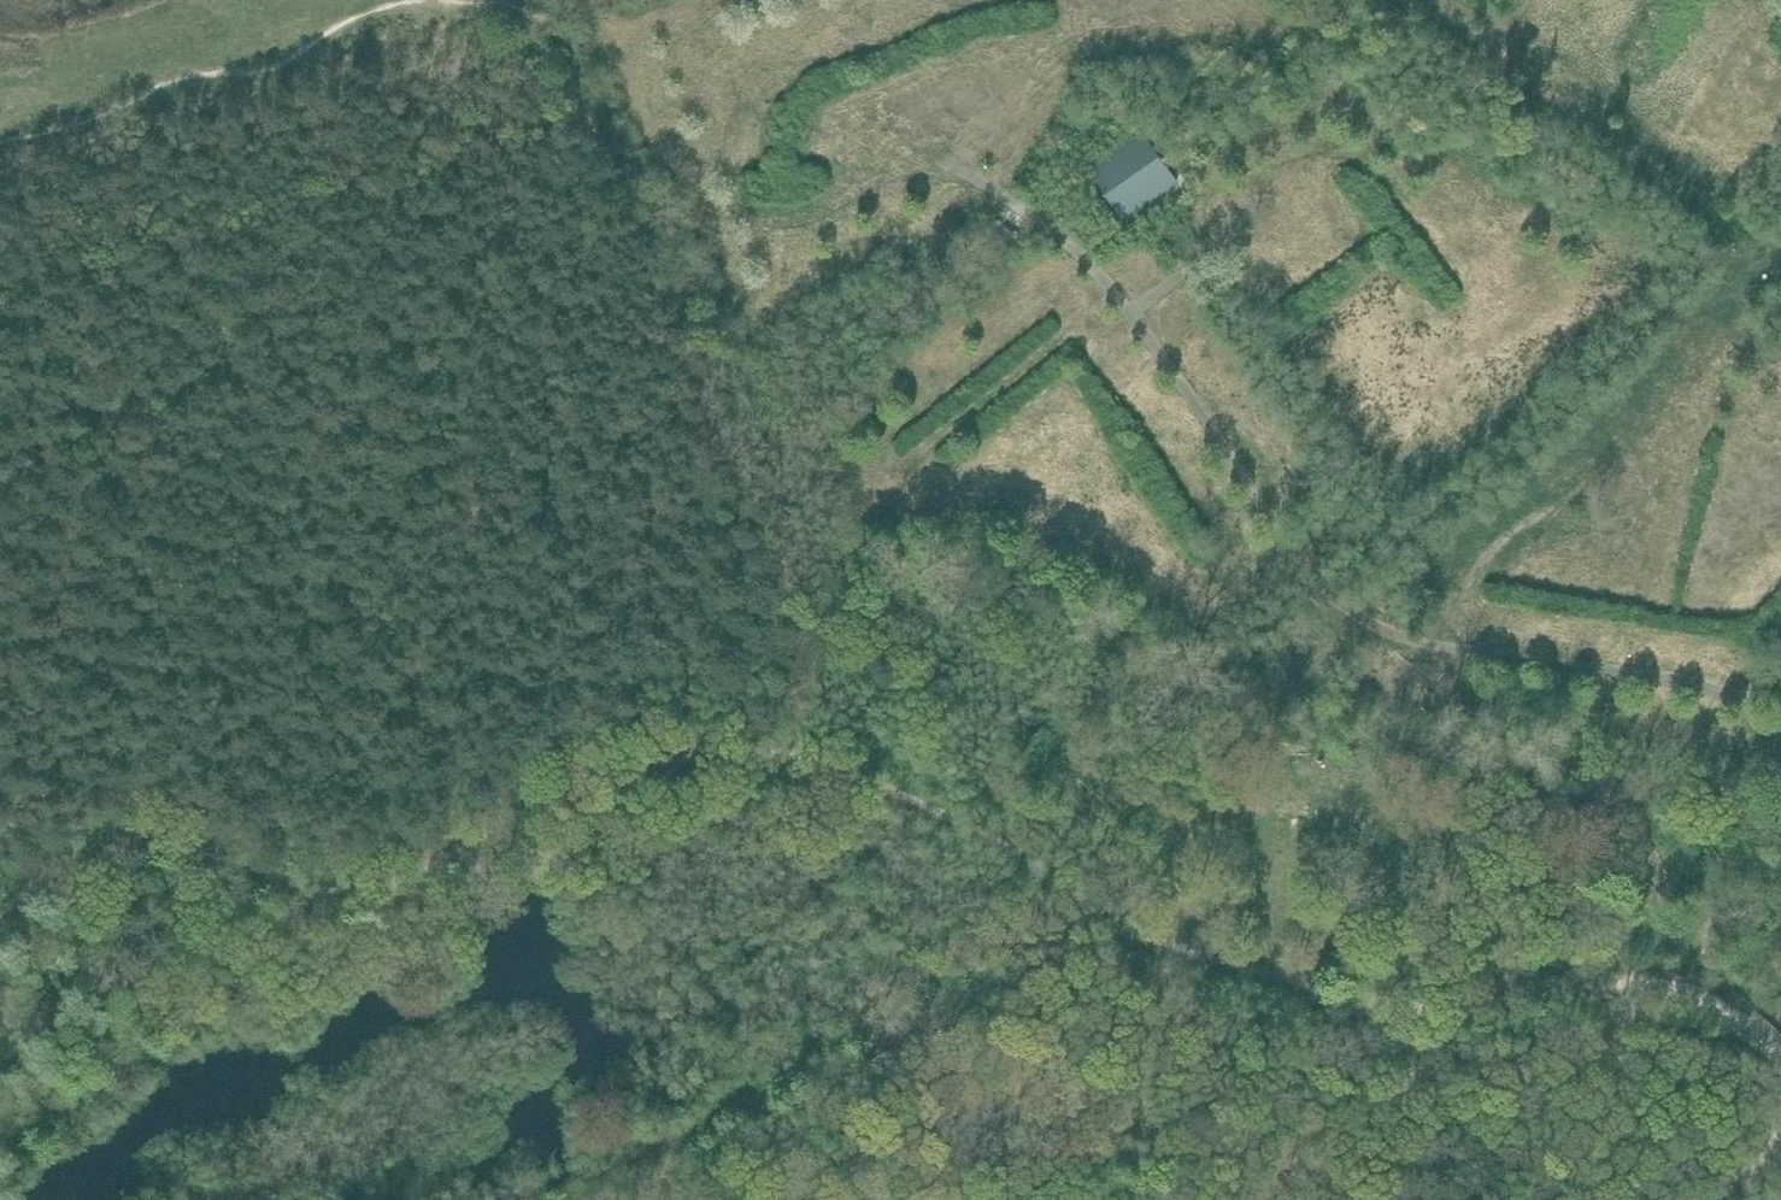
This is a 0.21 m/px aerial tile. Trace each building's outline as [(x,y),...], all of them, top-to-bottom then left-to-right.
[(1121,215),(1173,180),(1138,128),(1085,163),(1121,215)]
